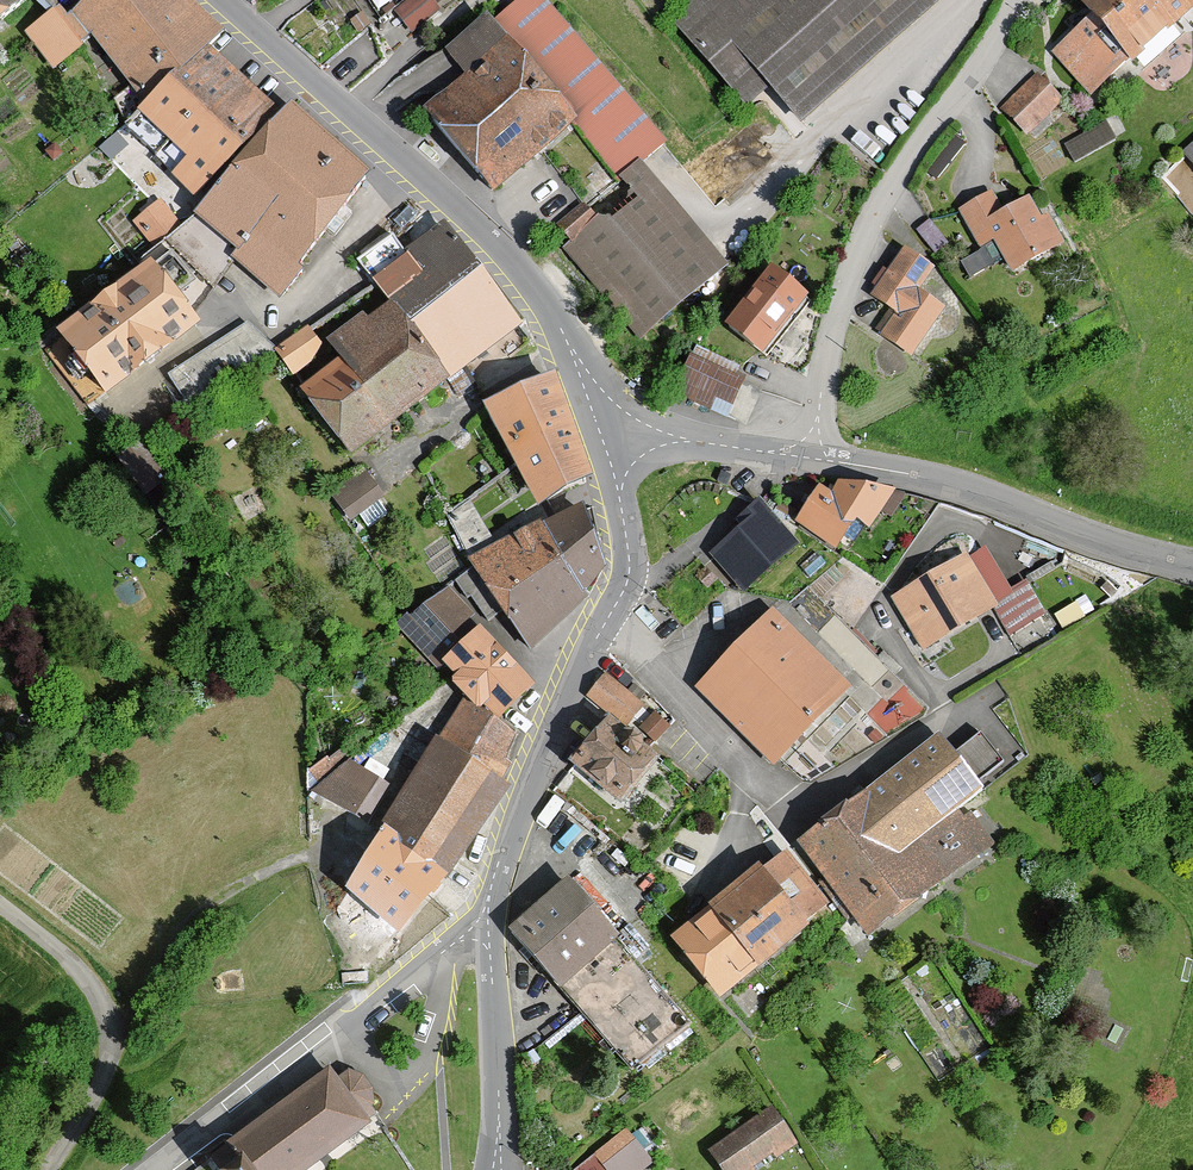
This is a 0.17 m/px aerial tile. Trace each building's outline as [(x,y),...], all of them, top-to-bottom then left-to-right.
[(40,0),(0,0),(0,29),(40,0)] [(127,134),(214,52),(225,40),(187,0),(96,0),(73,22),(68,17),(62,22),(56,16),(28,43),(53,69),(85,38),(140,95),(114,120),(127,134)] [(415,8),(431,24),(455,0),(423,0),(415,8)] [(622,173),(665,137),(547,0),(522,0),(453,59),(468,76),(428,111),(505,201),(586,132),(622,173)] [(954,0),(703,0),(679,21),(747,100),(766,84),(805,128),(954,0)] [(1079,3),(1095,22),(1056,56),(1098,105),(1192,22),(1192,0),(1082,0),(1079,3)] [(282,118),(214,52),(127,134),(197,204),(282,118)] [(1061,101),(1038,78),(1005,112),(1034,141),(1057,118),(1050,112),(1061,101)] [(375,179),(296,111),(197,226),(176,251),(222,296),(243,270),(286,307),(307,282),(299,275),(340,229),(346,234),(354,225),(343,216),(375,179)] [(1109,128),(1067,150),(1077,170),(1120,148),(1109,128)] [(641,342),(729,269),(641,164),(620,181),(631,195),(598,222),(583,204),(557,226),(571,242),(564,249),(641,342)] [(1008,217),(997,196),(963,215),(984,253),(1000,244),(1018,278),(1069,250),(1053,221),(1045,225),(1033,203),(1008,217)] [(396,237),(363,262),(398,308),(458,385),(528,331),(448,227),(410,256),(396,237)] [(928,230),(920,236),(932,253),(940,248),(928,230)] [(175,252),(153,267),(57,343),(106,404),(201,329),(197,322),(221,296),(175,252)] [(934,272),(909,255),(876,303),(899,319),(884,341),(917,364),(950,316),(918,295),(934,272)] [(771,362),(815,307),(777,277),(733,332),(771,362)] [(458,385),(398,308),(373,327),(368,320),(332,348),(346,366),(305,397),(357,464),(458,385)] [(269,354),(249,327),(171,383),(191,411),(269,354)] [(321,345),(310,331),(279,356),(296,378),(319,360),(321,345)] [(680,393),(731,420),(744,395),(720,382),(725,372),(698,358),(680,393)] [(551,371),(485,400),(523,486),(530,483),(537,500),(589,477),(551,371)] [(735,473),(717,473),(717,488),(735,488),(735,473)] [(350,517),(378,495),(364,477),(336,499),(350,517)] [(898,498),(846,489),(839,500),(826,491),(801,531),(845,558),(861,532),(872,538),(898,498)] [(605,564),(582,503),(500,539),(472,495),(448,514),(475,555),(532,650),(589,597),(586,591),(605,564)] [(799,548),(764,505),(740,525),(746,533),(716,558),(744,593),(799,548)] [(1017,603),(989,553),(898,604),(925,654),(1017,603)] [(483,622),(449,588),(406,632),(439,664),(433,670),(448,684),(453,679),(467,693),(464,697),(479,713),(486,706),(510,730),(547,692),(487,632),(484,636),(477,629),(483,622)] [(858,694),(779,616),(703,691),(782,770),(858,694)] [(643,708),(608,681),(593,701),(627,728),(643,708)] [(521,744),(468,704),(345,901),(408,943),(509,790),(506,788),(515,775),(510,772),(517,762),(511,759),(521,744)] [(665,769),(615,728),(575,776),(625,818),(665,769)] [(999,857),(926,761),(809,850),(852,906),(844,912),(857,930),(864,926),(880,947),(999,857)] [(393,793),(358,764),(321,797),(363,831),(393,793)] [(837,919),(788,858),(677,947),(726,1008),(837,919)] [(628,950),(574,887),(515,936),(635,1079),(696,1029),(642,965),(652,957),(638,941),(628,950)] [(355,1064),(340,1075),(333,1065),(209,1159),(218,1169),(311,1169),(375,1122),(361,1103),(375,1092),(376,1077),(368,1066),(355,1064)] [(712,1158),(720,1169),(770,1169),(800,1149),(776,1114),(712,1158)] [(633,1138),(599,1161),(605,1169),(648,1169),(653,1166),(633,1138)]
